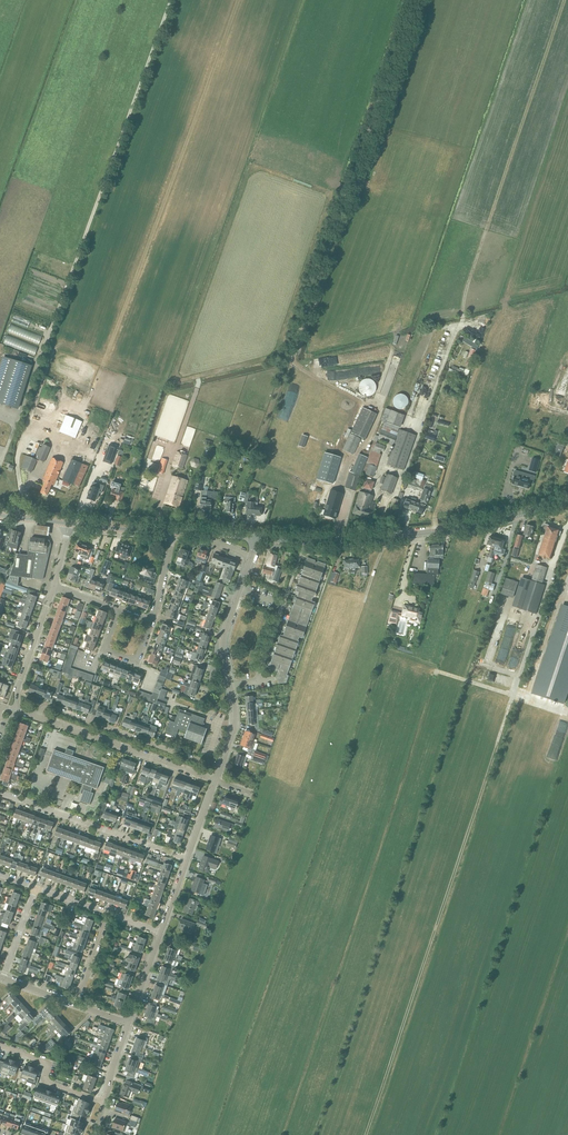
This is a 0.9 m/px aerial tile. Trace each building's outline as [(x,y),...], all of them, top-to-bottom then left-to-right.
[(462,335),(460,339),(463,340),(473,347),(476,348),(475,350),(471,349),(467,359),(472,361),(477,351),(478,347),(479,345),(475,344),(462,335)] [(15,409),(29,365),(6,358),(0,376),(0,404),(15,409)] [(360,383),(360,385),(359,386),(359,388),(359,389),(359,390),(360,392),(361,393),(362,394),(363,395),(364,395),(366,396),(367,396),(368,396),(370,396),(371,395),(372,395),(373,394),(374,393),(375,392),(376,390),(376,389),(376,388),(376,386),(376,385),(375,383),(374,382),(373,381),(372,380),(371,379),(369,379),(368,379),(366,379),(365,379),(363,380),(362,381),(361,382),(360,383)] [(407,403),(407,402),(407,401),(407,400),(406,398),(405,398),(403,396),(402,396),(401,396),(399,396),(398,396),(397,397),(396,398),(395,400),(394,401),(394,402),(394,405),(395,406),(396,407),(397,408),(398,409),(400,409),(402,409),(403,409),(404,408),(405,407),(407,406),(407,404),(407,403)] [(363,407),(350,433),(365,440),(377,414),(363,407)] [(366,463),(362,473),(366,475),(373,477),(377,467),(381,454),(380,454),(381,451),(384,452),(386,446),(377,443),(377,442),(378,439),(393,445),(397,436),(387,464),(404,470),(416,435),(399,429),(400,428),(405,415),(386,408),(381,421),(385,422),(384,425),(383,425),(382,427),(381,430),(379,436),(375,435),(371,448),(372,448),(371,449),(366,463)] [(428,430),(425,438),(434,441),(436,436),(437,431),(435,430),(434,432),(428,430)] [(343,450),(353,455),(361,438),(350,433),(343,450)] [(302,435),(298,446),(304,448),(308,437),(302,435)] [(556,450),(554,454),(560,457),(564,448),(566,444),(559,442),(558,445),(557,445),(556,450)] [(36,455),(38,456),(37,459),(44,462),(50,448),(43,444),(41,448),(39,447),(36,455)] [(109,444),(103,462),(112,465),(118,447),(109,444)] [(177,452),(173,464),(172,465),(182,469),(187,455),(177,452)] [(325,453),(316,479),(332,484),(340,458),(325,453)] [(351,472),(349,472),(344,488),(355,491),(360,476),(368,458),(359,454),(351,472)] [(37,460),(27,456),(22,468),(32,472),(37,460)] [(43,481),(45,482),(41,493),(47,496),(52,484),(54,485),(64,462),(52,458),(43,481)] [(161,463),(160,463),(157,472),(164,474),(166,464),(168,460),(162,458),(161,463)] [(194,458),(190,462),(191,467),(197,468),(200,464),(199,459),(194,458)] [(533,458),(529,470),(536,472),(540,460),(533,458)] [(82,464),(72,459),(63,480),(79,487),(88,466),(82,464)] [(515,471),(514,476),(515,476),(513,484),(519,486),(520,487),(520,486),(523,487),(524,488),(524,487),(529,489),(530,484),(533,485),(535,477),(515,471)] [(379,483),(383,484),(381,490),(392,494),(398,478),(387,474),(386,477),(382,476),(379,483)] [(188,481),(173,476),(164,503),(179,508),(188,481)] [(195,484),(194,489),(202,490),(204,478),(200,477),(199,484),(195,484)] [(362,488),(372,491),(375,482),(365,479),(362,488)] [(88,494),(86,499),(95,503),(97,499),(98,499),(100,494),(102,494),(105,486),(93,482),(92,486),(91,486),(89,491),(88,494)] [(110,498),(116,500),(116,501),(121,503),(125,491),(124,491),(125,488),(120,487),(121,485),(112,482),(111,486),(116,488),(116,490),(113,489),(110,498)] [(424,489),(423,492),(424,492),(424,494),(423,495),(429,497),(432,489),(431,489),(432,486),(427,485),(425,485),(424,489)] [(343,494),(331,489),(323,515),(336,519),(343,494)] [(205,507),(206,508),(205,510),(211,511),(212,499),(217,500),(218,492),(207,491),(206,498),(205,505),(205,507)] [(374,496),(360,491),(353,514),(372,519),(376,503),(373,502),(371,507),(374,496)] [(246,494),(241,492),(238,501),(244,502),(247,494),(246,494)] [(242,506),(247,507),(246,514),(254,515),(254,506),(255,502),(255,503),(248,502),(248,499),(249,499),(250,493),(247,493),(246,494),(247,494),(244,502),(242,506)] [(420,500),(422,500),(421,502),(427,504),(429,497),(423,495),(424,494),(422,494),(422,495),(421,495),(421,497),(420,500)] [(224,503),(227,503),(226,512),(233,513),(234,502),(235,502),(235,498),(233,498),(233,499),(231,498),(230,497),(225,497),(224,498),(224,503)] [(255,502),(254,506),(254,515),(261,516),(262,506),(257,506),(258,501),(258,497),(257,497),(255,501),(255,502)] [(408,500),(405,499),(403,507),(408,509),(411,500),(411,498),(409,497),(408,500)] [(393,498),(390,509),(395,511),(397,504),(398,500),(395,499),(393,498)] [(411,500),(408,509),(412,511),(415,502),(416,499),(412,498),(411,498),(411,500)] [(532,537),(534,527),(526,525),(524,534),(532,537)] [(548,527),(539,555),(543,557),(546,558),(550,559),(558,535),(560,536),(562,532),(559,531),(560,530),(548,527)] [(6,552),(6,553),(15,556),(17,550),(16,550),(21,533),(8,530),(6,540),(9,541),(6,552)] [(523,537),(517,535),(514,547),(520,549),(521,544),(523,537)] [(490,536),(487,545),(491,546),(490,549),(491,550),(490,552),(494,553),(495,552),(495,550),(496,548),(495,547),(496,545),(496,544),(498,539),(490,536)] [(6,552),(9,541),(6,540),(0,538),(0,550),(6,552)] [(7,578),(6,581),(18,585),(19,577),(42,580),(50,545),(48,541),(45,540),(31,538),(29,551),(28,551),(27,555),(16,554),(12,565),(11,565),(8,575),(7,578)] [(495,550),(495,552),(504,554),(506,550),(503,549),(505,541),(498,539),(496,544),(496,545),(495,547),(496,548),(495,550)] [(133,548),(119,542),(116,552),(123,554),(121,558),(126,559),(127,556),(130,557),(133,548)] [(74,551),(79,553),(78,555),(81,556),(84,546),(77,543),(74,551)] [(414,573),(411,584),(410,587),(415,588),(416,584),(433,586),(435,578),(436,575),(438,575),(438,569),(439,559),(435,559),(435,555),(435,545),(429,545),(430,558),(428,558),(427,574),(414,573)] [(435,555),(435,559),(439,559),(439,555),(443,555),(442,545),(435,545),(435,555)] [(81,556),(79,560),(77,566),(80,567),(83,558),(87,559),(90,560),(89,562),(93,564),(94,559),(94,558),(91,557),(93,553),(92,552),(93,549),(91,548),(84,546),(81,556)] [(178,558),(176,563),(181,564),(181,563),(187,566),(189,560),(186,559),(189,553),(181,550),(178,558)] [(201,550),(200,550),(199,550),(196,560),(206,564),(208,557),(206,557),(207,553),(203,551),(201,550)] [(205,572),(204,574),(211,576),(215,565),(222,568),(225,559),(218,557),(219,556),(214,554),(211,563),(210,567),(207,567),(205,572)] [(270,575),(268,579),(271,580),(277,582),(282,570),(277,568),(277,566),(274,565),(276,556),(269,554),(266,567),(263,566),(262,572),(270,575)] [(81,556),(78,555),(76,561),(72,559),(71,563),(77,566),(79,560),(81,556)] [(277,684),(285,683),(288,676),(286,675),(299,640),(298,639),(299,637),(302,638),(314,602),(311,601),(312,599),(313,599),(325,564),(317,561),(317,563),(315,562),(315,561),(307,558),(295,591),(297,592),(282,635),(280,635),(268,669),(276,671),(276,670),(279,671),(278,672),(279,672),(277,678),(277,684)] [(223,578),(221,582),(228,585),(233,572),(236,564),(225,559),(222,568),(226,569),(223,578)] [(344,569),(349,569),(349,575),(352,575),(351,559),(344,560),(344,569)] [(110,563),(105,561),(100,574),(105,576),(110,563)] [(2,573),(8,575),(11,565),(9,564),(7,570),(0,568),(0,572),(2,573)] [(522,577),(512,606),(520,609),(536,614),(546,585),(543,584),(548,568),(537,564),(533,577),(532,581),(529,580),(522,577)] [(141,565),(137,576),(142,578),(142,579),(154,584),(157,575),(155,574),(156,573),(152,572),(154,569),(141,565)] [(80,570),(71,567),(69,574),(80,578),(77,576),(80,570)] [(85,586),(88,588),(94,590),(98,582),(91,580),(95,571),(91,569),(91,571),(89,574),(87,580),(87,581),(85,586)] [(471,580),(469,587),(474,589),(476,582),(480,572),(475,570),(471,580)] [(335,572),(331,582),(335,583),(339,574),(335,572)] [(80,578),(69,574),(66,580),(78,584),(80,578)] [(519,582),(506,578),(501,594),(513,598),(519,582)] [(187,582),(179,579),(177,585),(185,588),(187,582)] [(5,586),(6,586),(5,588),(12,591),(13,588),(26,593),(28,589),(6,581),(5,584),(5,586)] [(104,585),(98,582),(94,590),(101,593),(104,585)] [(109,585),(107,590),(111,592),(109,596),(116,598),(119,591),(112,588),(114,584),(110,582),(109,585)] [(485,588),(484,588),(482,594),(487,597),(490,590),(493,591),(495,584),(487,582),(485,588)] [(214,590),(200,585),(197,592),(218,600),(223,586),(216,583),(214,590)] [(175,591),(183,594),(185,588),(177,585),(175,591)] [(119,591),(116,598),(120,600),(119,601),(122,602),(122,601),(125,593),(126,589),(120,587),(119,591)] [(173,598),(181,601),(183,594),(175,591),(173,598)] [(125,593),(122,601),(128,603),(131,595),(125,593)] [(28,598),(25,597),(24,600),(30,602),(35,604),(37,597),(29,594),(28,598)] [(131,595),(128,603),(134,606),(137,598),(131,595)] [(137,598),(134,606),(141,608),(144,600),(145,597),(138,595),(137,598)] [(70,599),(63,597),(60,603),(67,606),(69,603),(72,604),(73,601),(70,599)] [(19,602),(22,603),(21,606),(33,610),(35,604),(30,602),(24,600),(20,598),(19,602)] [(170,604),(178,607),(181,608),(183,602),(181,601),(173,598),(170,604)] [(147,610),(150,602),(144,600),(141,608),(147,610)] [(208,607),(210,607),(217,610),(219,603),(212,601),(211,604),(205,602),(204,605),(208,606),(208,607)] [(58,610),(65,612),(68,614),(71,607),(67,606),(60,603),(58,610)] [(178,607),(170,604),(168,610),(179,614),(180,612),(177,611),(178,607)] [(409,617),(409,618),(409,619),(410,620),(419,622),(422,613),(419,612),(420,609),(412,607),(412,608),(409,607),(409,606),(404,605),(402,615),(409,617)] [(534,694),(563,704),(567,689),(567,605),(567,606),(563,605),(550,643),(546,658),(534,694)] [(31,616),(33,610),(21,606),(20,609),(17,608),(16,611),(31,616)] [(210,607),(208,614),(215,616),(217,610),(210,607)] [(65,612),(58,610),(56,616),(63,618),(65,612)] [(168,610),(166,617),(174,620),(177,621),(179,614),(168,610)] [(391,610),(388,621),(396,623),(399,612),(391,610)] [(16,611),(15,614),(21,616),(20,619),(20,620),(28,622),(31,616),(16,611)] [(107,614),(99,611),(96,617),(104,620),(107,614)] [(199,618),(206,621),(212,623),(214,619),(215,616),(208,614),(207,617),(200,615),(199,618)] [(63,618),(56,616),(54,622),(61,625),(63,618)] [(96,617),(94,623),(102,626),(104,620),(96,617)] [(15,625),(18,625),(18,626),(26,629),(28,622),(20,620),(20,619),(17,618),(15,624),(9,622),(7,625),(14,628),(15,625)] [(206,621),(203,627),(210,630),(212,623),(206,621)] [(51,628),(59,631),(61,625),(54,622),(51,628)] [(89,628),(92,629),(100,633),(102,626),(94,623),(92,622),(89,628)] [(160,631),(168,634),(170,635),(172,635),(173,632),(169,631),(171,628),(163,625),(160,631)] [(49,635),(56,637),(59,631),(51,628),(49,635)] [(10,636),(9,638),(21,643),(23,636),(20,635),(21,632),(12,629),(10,636)] [(100,633),(92,629),(89,636),(97,639),(100,633)] [(168,641),(170,635),(168,634),(160,631),(158,637),(166,640),(168,641)] [(198,639),(198,640),(208,643),(210,636),(203,634),(200,633),(199,637),(198,639)] [(47,641),(54,644),(56,637),(49,635),(47,641)] [(87,635),(84,641),(87,642),(95,645),(97,639),(89,636),(87,635)] [(156,644),(164,647),(166,640),(158,637),(156,644)] [(5,641),(12,643),(10,646),(19,649),(21,643),(9,638),(6,638),(5,641)] [(197,642),(200,643),(199,647),(205,649),(208,643),(198,640),(198,639),(194,638),(193,641),(197,643),(197,642)] [(45,647),(52,650),(54,644),(47,641),(45,647)] [(85,648),(93,652),(95,645),(87,642),(85,648)] [(153,650),(161,653),(165,654),(166,651),(163,650),(164,647),(156,644),(153,650)] [(9,649),(3,647),(2,650),(16,655),(19,649),(10,646),(9,649)] [(42,653),(50,656),(49,657),(53,658),(55,651),(52,650),(45,647),(42,653)] [(205,649),(199,647),(197,650),(194,649),(193,653),(203,656),(205,649)] [(2,651),(1,654),(7,656),(6,659),(14,662),(16,655),(2,650),(2,651)] [(151,656),(159,659),(162,660),(163,657),(160,656),(161,653),(153,650),(151,656)] [(203,656),(193,653),(191,652),(190,654),(192,655),(191,659),(201,663),(203,656)] [(50,656),(42,653),(40,660),(47,662),(49,657),(50,656)] [(148,662),(157,666),(159,659),(151,656),(148,662)] [(1,664),(8,667),(7,669),(11,671),(14,662),(6,659),(4,658),(1,664)] [(104,662),(101,670),(107,672),(110,664),(104,662)] [(110,664),(107,672),(109,673),(108,676),(113,678),(114,675),(117,667),(110,664)] [(191,673),(192,674),(194,675),(201,677),(203,670),(199,669),(200,667),(194,665),(191,673)] [(64,666),(62,672),(63,673),(69,674),(71,668),(64,666)] [(114,675),(113,678),(119,680),(120,677),(123,669),(117,667),(114,675)] [(167,675),(168,672),(169,668),(166,667),(164,670),(162,669),(160,673),(167,675)] [(52,673),(57,675),(57,678),(60,680),(62,672),(53,669),(52,673)] [(123,669),(120,677),(126,679),(129,671),(123,669)] [(129,671),(126,679),(132,682),(135,674),(129,671)] [(138,684),(142,676),(135,674),(132,682),(138,684)] [(191,681),(199,683),(201,677),(194,675),(192,674),(189,680),(191,681)] [(187,687),(190,688),(196,690),(199,683),(191,681),(190,684),(184,682),(183,685),(187,687)] [(58,687),(55,694),(59,695),(56,702),(63,704),(66,694),(68,689),(65,687),(64,691),(64,693),(60,692),(61,688),(63,684),(60,682),(58,687)] [(9,686),(0,683),(0,696),(4,698),(9,686)] [(31,685),(29,692),(36,695),(38,687),(31,685)] [(46,690),(38,687),(36,695),(43,697),(46,690)] [(46,690),(43,697),(50,700),(53,692),(49,691),(50,688),(47,687),(46,690)] [(187,687),(184,693),(194,697),(196,690),(190,688),(187,687)] [(161,691),(160,694),(158,699),(167,702),(168,700),(165,699),(167,691),(162,689),(161,691)] [(79,698),(73,696),(69,707),(75,709),(80,697),(81,693),(78,692),(76,696),(79,697),(79,698)] [(151,700),(154,702),(153,703),(156,704),(156,703),(157,701),(158,699),(160,694),(158,694),(153,692),(152,695),(151,700)] [(81,693),(80,697),(75,709),(81,711),(84,704),(86,699),(85,699),(85,700),(82,699),(82,698),(83,698),(84,694),(81,693)] [(69,707),(73,696),(66,694),(63,704),(69,707)] [(93,700),(91,703),(88,702),(89,700),(90,697),(87,695),(86,699),(84,704),(81,711),(88,713),(90,708),(93,709),(96,701),(93,700)] [(139,699),(129,696),(127,703),(130,704),(132,700),(138,702),(139,699)] [(115,710),(118,701),(115,700),(112,710),(108,721),(115,723),(117,717),(120,718),(122,712),(118,711),(118,712),(114,711),(115,710)] [(95,716),(102,718),(106,706),(104,705),(103,707),(99,706),(100,703),(97,702),(94,709),(98,710),(95,716)] [(106,706),(102,718),(108,721),(112,710),(109,709),(109,707),(110,704),(107,703),(106,706)] [(254,710),(257,710),(258,710),(258,706),(263,706),(263,703),(261,703),(256,703),(253,704),(253,703),(245,704),(246,711),(254,710)] [(170,721),(166,734),(176,737),(179,729),(186,732),(184,738),(201,744),(207,729),(202,727),(205,719),(186,712),(186,711),(185,710),(184,711),(179,709),(174,722),(170,721)] [(129,717),(126,715),(122,726),(129,728),(132,718),(133,716),(134,712),(133,715),(130,714),(129,717)] [(141,721),(138,720),(135,730),(141,733),(144,726),(147,717),(143,716),(141,721)] [(147,717),(144,726),(141,733),(147,735),(151,725),(153,719),(151,725),(147,724),(148,722),(150,718),(147,717)] [(262,720),(263,720),(264,718),(264,717),(258,717),(247,718),(247,725),(254,724),(255,727),(255,728),(254,730),(272,737),(273,733),(263,730),(263,729),(259,728),(258,720),(262,720)] [(135,719),(132,718),(129,728),(135,730),(138,720),(137,723),(134,722),(135,719)] [(153,719),(151,725),(147,735),(154,737),(158,726),(154,725),(156,720),(153,719)] [(18,730),(26,732),(28,726),(21,723),(18,730)] [(16,736),(24,739),(26,732),(18,730),(16,736)] [(254,734),(245,731),(243,738),(251,741),(254,734)] [(24,739),(16,736),(14,742),(21,745),(23,741),(30,744),(30,741),(26,739),(24,739)] [(243,738),(240,745),(249,748),(252,750),(255,743),(251,741),(243,738)] [(21,745),(14,742),(12,749),(19,751),(21,745)] [(40,748),(37,759),(42,761),(45,750),(40,748)] [(19,751),(12,749),(9,755),(17,757),(18,754),(25,756),(26,754),(22,752),(19,751)] [(80,793),(82,794),(80,801),(90,804),(94,793),(91,792),(93,787),(97,789),(104,767),(78,758),(75,757),(72,756),(74,751),(67,749),(65,754),(54,750),(47,771),(83,784),(80,792),(81,792),(80,793)] [(253,756),(264,760),(266,755),(255,751),(253,756)] [(15,764),(17,765),(24,767),(24,765),(19,763),(20,759),(17,757),(9,755),(7,761),(15,764)] [(246,758),(237,755),(234,764),(243,767),(246,758)] [(122,775),(120,782),(122,783),(125,776),(130,761),(123,759),(120,770),(123,771),(122,774),(122,775)] [(15,764),(7,761),(5,767),(12,770),(15,764)] [(130,761),(125,776),(122,783),(122,784),(125,785),(125,784),(127,784),(129,777),(128,776),(129,773),(134,775),(136,770),(134,770),(136,764),(130,761)] [(5,767),(3,774),(17,779),(19,780),(20,777),(14,775),(15,771),(12,770),(5,767)] [(144,767),(141,774),(138,781),(145,783),(146,781),(150,769),(144,767)] [(150,769),(146,781),(145,783),(148,784),(149,781),(152,782),(156,771),(150,769)] [(153,782),(156,783),(154,786),(157,787),(162,773),(156,771),(152,782),(153,782)] [(162,773),(157,787),(160,789),(162,785),(165,786),(167,782),(166,782),(168,775),(162,773)] [(3,774),(0,780),(3,781),(2,785),(8,787),(9,783),(8,783),(9,779),(12,780),(16,781),(17,779),(3,774)] [(172,785),(171,788),(176,790),(177,790),(181,780),(175,778),(172,785)] [(177,791),(177,792),(176,794),(179,795),(180,793),(180,792),(183,793),(187,782),(181,780),(177,790),(177,791)] [(187,782),(183,793),(184,794),(187,795),(186,798),(189,799),(194,784),(187,782)] [(194,784),(189,799),(191,800),(193,796),(196,797),(198,793),(197,793),(199,786),(194,784)] [(221,798),(219,803),(228,807),(231,799),(224,796),(223,799),(221,798)] [(238,801),(231,799),(228,807),(239,810),(241,806),(237,805),(238,801)] [(100,811),(105,812),(103,818),(109,820),(114,806),(111,805),(110,808),(107,807),(107,806),(106,805),(106,803),(103,802),(100,811)] [(151,807),(157,809),(155,812),(159,814),(161,807),(152,803),(151,807)] [(114,806),(109,820),(115,822),(117,816),(118,816),(119,813),(116,812),(116,811),(115,811),(117,807),(114,806)] [(186,806),(185,809),(184,813),(190,815),(193,808),(186,806)] [(22,812),(16,809),(13,817),(17,819),(16,822),(14,826),(17,827),(19,823),(18,823),(19,819),(22,812)] [(122,818),(125,819),(123,825),(129,827),(134,813),(135,812),(128,809),(128,810),(125,809),(122,818)] [(29,814),(22,812),(19,819),(22,821),(21,824),(22,824),(21,828),(23,829),(25,825),(26,822),(29,814)] [(134,813),(129,827),(135,829),(138,821),(139,819),(139,818),(136,817),(137,814),(134,813)] [(35,816),(29,814),(26,822),(29,823),(28,826),(29,826),(27,830),(30,831),(31,827),(32,824),(35,816)] [(36,825),(33,832),(36,833),(37,830),(39,826),(41,819),(35,816),(32,824),(36,825)] [(139,819),(138,821),(135,829),(142,831),(147,817),(144,816),(143,820),(139,819)] [(147,817),(142,831),(148,833),(150,828),(152,828),(153,824),(149,823),(150,819),(147,817)] [(180,821),(177,819),(176,822),(186,826),(188,819),(181,817),(180,821)] [(48,821),(41,819),(39,826),(37,830),(41,831),(40,835),(42,836),(45,829),(48,821)] [(168,820),(167,823),(171,824),(175,825),(174,828),(177,829),(184,832),(186,826),(176,822),(168,820)] [(217,820),(214,828),(220,830),(221,829),(228,831),(229,828),(232,829),(234,825),(230,823),(230,824),(223,821),(223,822),(217,820)] [(54,823),(48,821),(45,829),(51,831),(54,823)] [(57,828),(54,835),(60,838),(63,830),(57,828)] [(176,833),(169,830),(168,833),(181,838),(184,832),(177,829),(176,833)] [(63,830),(60,838),(67,840),(70,832),(63,830)] [(70,832),(67,840),(73,842),(76,834),(70,832)] [(168,833),(167,836),(170,838),(168,843),(175,846),(176,843),(179,844),(181,838),(168,833)] [(76,834),(73,842),(79,844),(82,837),(76,834)] [(221,839),(211,836),(206,849),(216,853),(221,839)] [(86,847),(89,839),(82,837),(79,844),(86,847)] [(89,839),(86,847),(92,849),(95,841),(89,839)] [(96,850),(94,857),(97,859),(100,852),(99,852),(99,851),(101,843),(95,841),(92,849),(96,850)] [(107,842),(104,850),(110,852),(113,844),(107,842)] [(115,857),(117,854),(116,854),(119,846),(113,844),(110,852),(109,854),(107,854),(105,858),(108,859),(109,855),(115,857)] [(122,860),(121,860),(125,848),(119,846),(116,854),(117,854),(120,855),(117,865),(120,866),(122,860)] [(121,860),(122,860),(128,862),(129,859),(132,851),(125,848),(121,860)] [(6,857),(3,865),(9,867),(12,860),(9,859),(9,857),(9,856),(10,852),(8,851),(6,857)] [(129,859),(128,862),(134,864),(135,861),(138,853),(132,851),(129,859)] [(12,860),(9,867),(16,869),(20,859),(16,857),(18,854),(15,853),(12,860)] [(141,863),(144,855),(138,853),(135,861),(141,863)] [(147,857),(145,863),(162,869),(170,872),(172,865),(165,863),(164,862),(163,865),(158,863),(159,861),(151,858),(152,856),(148,854),(148,856),(148,857),(147,857)] [(21,863),(24,857),(21,856),(20,859),(16,869),(22,872),(25,864),(21,863)] [(201,862),(198,870),(205,872),(208,873),(209,868),(216,870),(219,861),(211,859),(204,856),(202,863),(201,862)] [(25,864),(22,872),(28,874),(31,866),(28,865),(31,858),(28,857),(25,864)] [(31,866),(28,874),(35,876),(37,869),(34,867),(35,866),(34,866),(36,861),(33,860),(31,866)] [(42,868),(40,875),(46,878),(49,870),(46,869),(47,866),(46,865),(47,863),(45,862),(42,868)] [(49,871),(49,870),(46,878),(52,880),(55,873),(52,872),(53,870),(52,869),(54,865),(51,864),(49,871)] [(55,873),(52,880),(59,882),(61,875),(58,874),(59,871),(60,867),(57,866),(55,873)] [(62,875),(61,875),(59,882),(65,884),(68,877),(65,876),(67,870),(64,869),(62,875)] [(148,871),(160,876),(160,875),(168,878),(170,872),(162,869),(161,873),(149,869),(148,871)] [(130,874),(129,879),(137,882),(139,875),(136,874),(136,872),(132,870),(130,874)] [(68,877),(65,884),(71,887),(74,879),(71,878),(73,872),(70,871),(68,877)] [(160,875),(160,876),(158,882),(165,884),(168,878),(160,875)] [(81,882),(80,882),(78,889),(84,891),(87,884),(84,883),(84,881),(83,881),(85,876),(83,876),(81,882)] [(193,883),(191,891),(198,893),(198,894),(203,896),(207,885),(204,884),(205,880),(204,880),(197,877),(194,884),(193,883)] [(74,879),(71,887),(78,889),(80,882),(74,879)] [(156,888),(163,891),(165,884),(158,882),(156,888)] [(90,888),(88,895),(94,897),(97,890),(96,890),(98,887),(92,884),(90,888)] [(163,891),(156,888),(153,894),(161,897),(163,891)] [(97,890),(94,897),(100,900),(103,892),(97,890)] [(115,897),(113,904),(119,906),(122,899),(119,898),(119,896),(118,896),(120,891),(118,890),(115,897)] [(20,894),(13,892),(11,898),(18,900),(20,894)] [(103,892),(100,900),(106,902),(109,894),(103,892)] [(109,894),(106,902),(113,904),(115,897),(109,894)] [(151,900),(159,903),(161,897),(153,894),(151,900)] [(5,903),(9,904),(16,907),(18,900),(11,898),(8,897),(5,903)] [(183,912),(192,915),(191,915),(193,916),(194,911),(196,912),(197,911),(196,911),(198,907),(200,902),(197,901),(196,901),(188,898),(183,912)] [(122,899),(119,906),(125,909),(128,901),(122,899)] [(141,904),(149,907),(156,909),(159,903),(151,900),(150,904),(142,902),(141,904)] [(42,902),(40,909),(46,911),(51,913),(53,906),(48,905),(42,902)] [(9,904),(6,910),(13,913),(16,907),(9,904)] [(149,907),(145,916),(153,919),(156,909),(149,907)] [(46,911),(40,909),(37,915),(47,919),(49,915),(53,917),(54,914),(51,913),(46,911)] [(4,917),(11,919),(13,913),(6,910),(5,914),(3,913),(2,916),(4,917)] [(0,918),(0,925),(1,926),(2,923),(9,925),(11,919),(4,917),(2,916),(1,915),(0,918)] [(37,915),(35,922),(49,927),(55,929),(56,926),(52,925),(46,922),(47,919),(37,915)] [(82,921),(75,919),(75,921),(91,927),(93,921),(83,917),(82,921)] [(200,922),(197,921),(196,924),(206,928),(207,924),(205,924),(206,921),(200,918),(199,921),(200,921),(200,922)] [(178,927),(185,930),(184,932),(191,934),(194,924),(181,919),(178,927)] [(81,927),(80,930),(86,933),(89,933),(91,927),(75,921),(74,924),(76,924),(76,925),(80,926),(81,927)] [(35,922),(33,928),(43,931),(44,928),(49,930),(50,930),(54,931),(55,929),(49,927),(35,922)] [(45,942),(50,944),(50,943),(50,942),(50,941),(49,941),(48,940),(46,939),(41,937),(43,931),(33,928),(31,934),(36,936),(35,939),(31,937),(30,937),(45,942)] [(73,932),(73,935),(86,940),(89,933),(86,933),(80,930),(79,934),(73,932)] [(70,934),(69,937),(76,939),(74,943),(84,946),(86,940),(73,935),(70,934)] [(29,940),(26,946),(33,948),(36,950),(39,943),(44,945),(45,942),(30,937),(30,940),(29,940)] [(139,937),(136,944),(143,947),(146,940),(139,937)] [(69,948),(68,947),(67,950),(79,954),(80,952),(82,953),(84,946),(74,943),(73,947),(72,946),(70,947),(69,948)] [(132,950),(134,950),(134,951),(141,953),(143,947),(136,944),(133,943),(132,946),(134,947),(132,950)] [(26,946),(24,952),(34,956),(38,957),(39,955),(35,953),(32,952),(33,948),(26,946)] [(171,949),(168,948),(166,954),(181,960),(182,957),(179,956),(178,955),(181,949),(172,946),(171,949)] [(65,954),(70,955),(68,961),(78,964),(80,958),(78,957),(79,954),(67,950),(66,950),(65,954)] [(34,956),(24,952),(22,959),(32,962),(33,958),(37,960),(38,957),(34,956)] [(166,954),(163,961),(167,963),(166,965),(173,967),(175,968),(177,962),(180,963),(181,960),(166,954)] [(126,958),(125,959),(124,961),(137,965),(139,958),(129,955),(127,959),(126,958)] [(32,962),(22,959),(20,965),(38,972),(39,969),(30,966),(32,962)] [(58,962),(57,964),(66,967),(75,971),(78,964),(68,961),(71,962),(69,966),(58,962)] [(123,964),(128,966),(127,969),(134,972),(137,965),(124,961),(123,964)] [(66,970),(64,974),(67,975),(73,977),(75,971),(66,967),(57,964),(56,967),(65,970),(66,970)] [(38,972),(20,965),(17,971),(27,975),(29,971),(37,974),(38,972)] [(166,965),(165,967),(162,966),(159,973),(175,978),(176,976),(168,973),(169,969),(172,970),(173,967),(166,965)] [(114,967),(112,970),(122,974),(119,980),(130,984),(132,977),(125,974),(126,972),(114,967)] [(159,973),(157,980),(159,981),(159,983),(167,986),(170,980),(174,981),(175,978),(159,973)] [(55,975),(55,977),(57,978),(71,983),(73,977),(67,975),(64,974),(66,975),(65,978),(62,977),(55,975)] [(56,981),(60,982),(59,986),(68,990),(71,983),(57,978),(56,981)] [(119,980),(117,987),(128,990),(130,984),(119,980)] [(105,985),(107,986),(106,989),(112,991),(114,988),(113,988),(101,983),(99,988),(103,989),(105,985)] [(155,985),(153,991),(164,995),(167,986),(159,983),(158,986),(155,985)] [(153,991),(151,998),(158,1001),(159,997),(163,999),(164,998),(171,1001),(172,998),(164,995),(153,991)] [(4,1000),(7,1003),(4,1006),(6,1008),(11,1003),(16,998),(11,993),(4,1000)] [(111,997),(110,997),(109,997),(124,1002),(126,995),(119,993),(118,993),(117,996),(115,995),(114,996),(112,995),(111,997)] [(116,1002),(114,1006),(121,1009),(124,1002),(109,997),(109,999),(116,1002)] [(11,1003),(6,1008),(3,1011),(5,1013),(11,1007),(13,1010),(21,1003),(16,998),(11,1003)] [(13,1015),(13,1014),(7,1020),(9,1023),(15,1018),(18,1015),(25,1008),(21,1003),(13,1010),(16,1013),(13,1015)] [(156,1006),(149,1003),(147,1010),(158,1014),(159,1010),(156,1009),(157,1007),(156,1006)] [(40,1019),(35,1023),(37,1025),(38,1024),(52,1011),(47,1006),(42,1011),(40,1013),(43,1016),(39,1019),(40,1019)] [(177,1011),(163,1006),(162,1009),(176,1014),(177,1011)] [(18,1015),(23,1020),(30,1013),(25,1008),(18,1015)] [(147,1010),(144,1017),(147,1018),(146,1021),(154,1024),(157,1017),(161,1018),(160,1019),(166,1021),(167,1017),(158,1014),(147,1010)] [(52,1011),(38,1024),(40,1026),(43,1023),(46,1020),(49,1023),(50,1022),(56,1016),(52,1011)] [(35,1018),(30,1013),(23,1020),(25,1022),(18,1028),(21,1031),(35,1018)] [(49,1029),(50,1031),(46,1034),(61,1021),(56,1016),(50,1022),(53,1025),(49,1029)] [(65,1026),(61,1021),(46,1034),(49,1037),(53,1033),(53,1032),(55,1030),(58,1033),(65,1026)] [(4,1035),(11,1028),(8,1024),(1,1031),(4,1035)] [(58,1033),(64,1039),(71,1032),(65,1026),(58,1033)] [(92,1029),(98,1031),(111,1036),(114,1030),(107,1027),(107,1028),(104,1026),(104,1028),(99,1026),(98,1028),(93,1027),(92,1029)] [(20,1039),(25,1035),(21,1031),(16,1036),(20,1039)] [(104,1037),(103,1040),(109,1042),(111,1036),(98,1031),(97,1034),(101,1035),(101,1036),(104,1037)] [(136,1038),(134,1045),(145,1049),(153,1051),(154,1047),(149,1045),(149,1046),(146,1044),(147,1042),(148,1039),(140,1036),(139,1039),(136,1038)] [(97,1042),(94,1041),(93,1044),(107,1049),(109,1042),(103,1040),(98,1039),(97,1042)] [(63,1047),(70,1050),(72,1043),(65,1041),(63,1047)] [(48,1042),(42,1048),(50,1050),(53,1047),(48,1042)] [(95,1051),(94,1051),(105,1055),(107,1049),(93,1044),(92,1047),(96,1048),(95,1051)] [(134,1045),(132,1051),(136,1053),(135,1056),(142,1059),(144,1054),(143,1054),(144,1051),(145,1049),(134,1045)] [(94,1051),(92,1058),(103,1061),(105,1055),(94,1051)] [(129,1058),(127,1065),(138,1068),(140,1062),(141,1063),(142,1059),(135,1056),(134,1060),(129,1058)] [(89,1064),(94,1066),(100,1068),(103,1061),(92,1058),(89,1064)] [(7,1075),(8,1073),(12,1061),(8,1059),(8,1060),(6,1059),(4,1063),(1,1062),(0,1065),(0,1072),(7,1075)] [(12,1061),(8,1073),(13,1075),(11,1079),(16,1081),(17,1078),(20,1071),(20,1069),(17,1068),(19,1064),(16,1063),(16,1062),(12,1061)] [(124,1071),(127,1072),(126,1076),(134,1078),(136,1073),(148,1077),(149,1072),(138,1068),(127,1065),(124,1071)] [(27,1082),(32,1068),(28,1066),(28,1067),(25,1066),(23,1072),(20,1071),(17,1078),(20,1080),(21,1077),(27,1080),(27,1082)] [(36,1069),(32,1068),(27,1082),(36,1085),(39,1078),(36,1077),(38,1071),(36,1070),(36,1069)] [(87,1075),(87,1076),(84,1074),(82,1080),(85,1082),(94,1085),(96,1078),(94,1078),(96,1074),(89,1072),(88,1075),(87,1075)] [(124,1085),(120,1095),(128,1098),(129,1098),(131,1092),(138,1094),(141,1085),(137,1084),(128,1081),(127,1086),(124,1085)] [(83,1089),(92,1092),(94,1085),(85,1082),(83,1089)] [(144,1086),(144,1085),(142,1091),(149,1094),(151,1088),(150,1088),(144,1086)] [(43,1089),(38,1087),(34,1098),(40,1100),(43,1089)] [(45,1103),(49,1091),(43,1089),(40,1100),(45,1103)] [(51,1105),(55,1094),(49,1091),(45,1103),(51,1105)] [(57,1107),(61,1096),(55,1094),(51,1105),(57,1107)] [(85,1101),(79,1099),(77,1106),(89,1111),(90,1107),(89,1107),(90,1104),(84,1102),(85,1101)] [(121,1104),(117,1102),(114,1111),(129,1116),(132,1107),(131,1107),(131,1106),(122,1103),(121,1104)] [(69,1113),(68,1114),(80,1119),(82,1116),(86,1117),(87,1114),(87,1115),(89,1111),(76,1106),(77,1106),(74,1105),(72,1112),(69,1111),(68,1113),(69,1113)] [(10,1116),(4,1114),(1,1123),(6,1125),(10,1116)] [(15,1118),(16,1118),(16,1116),(10,1114),(10,1116),(6,1125),(12,1127),(15,1118)] [(70,1125),(70,1126),(82,1130),(83,1126),(84,1123),(79,1122),(80,1119),(68,1114),(67,1119),(72,1121),(70,1125)] [(15,1118),(12,1127),(18,1129),(19,1126),(22,1127),(26,1118),(17,1115),(16,1116),(16,1118),(15,1118)] [(115,1118),(112,1127),(125,1132),(127,1125),(135,1127),(137,1122),(130,1119),(129,1123),(126,1122),(115,1118)] [(25,1134),(28,1134),(31,1125),(25,1123),(21,1134),(25,1134)] [(32,1125),(31,1125),(28,1134),(34,1134),(37,1127),(36,1129),(31,1127),(32,1125)] [(64,1134),(66,1134),(75,1134),(76,1134),(79,1134),(80,1134),(81,1134),(82,1130),(70,1126),(70,1125),(68,1125),(64,1134)] [(43,1129),(37,1127),(34,1134),(41,1134),(43,1129)]
